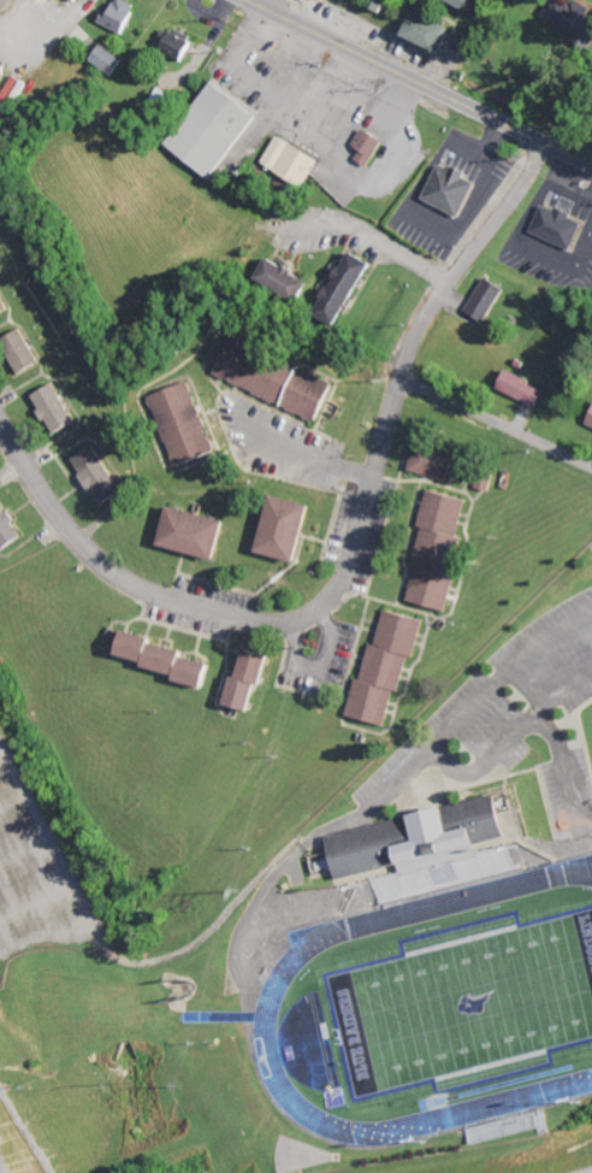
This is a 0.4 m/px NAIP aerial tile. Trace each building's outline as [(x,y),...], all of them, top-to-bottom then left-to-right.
[(129,35),(143,5),(132,0),(117,0),(106,24),(129,35)] [(376,4),(391,11),(396,0),(378,0),(376,4)] [(484,17),(492,0),(449,0),(484,17)] [(567,0),(553,0),(545,15),(580,33),(576,41),(591,49),(591,21),(590,20),(591,15),(591,12),(567,0)] [(448,52),(456,25),(420,15),(416,27),(409,24),(404,39),(448,52)] [(170,25),(158,45),(189,63),(201,44),(170,25)] [(121,77),(132,59),(106,42),(95,60),(121,77)] [(0,62),(0,87),(9,67),(0,62)] [(31,84),(15,73),(0,98),(0,105),(14,113),(31,84)] [(212,178),(263,114),(220,80),(169,144),(212,178)] [(356,145),(364,149),(358,159),(373,167),(388,140),(365,128),(356,145)] [(263,165),(308,186),(322,157),(276,136),(263,165)] [(466,217),(481,183),(469,179),(472,171),(458,165),(456,171),(441,164),(426,199),(466,217)] [(534,234),(578,250),(589,221),(546,204),(534,234)] [(378,263),(353,250),(320,313),(345,326),(378,263)] [(260,281),(304,302),(315,279),(271,258),(260,281)] [(489,322),(507,287),(487,277),(469,312),(489,322)] [(13,310),(0,286),(0,317),(13,310)] [(5,341),(25,375),(46,362),(25,329),(5,341)] [(217,375),(321,423),(339,384),(234,336),(231,342),(224,339),(213,363),(221,367),(217,375)] [(547,390),(511,371),(502,389),(538,408),(547,390)] [(216,455),(193,383),(157,394),(180,467),(216,455)] [(56,435),(79,424),(60,384),(37,395),(56,435)] [(450,480),(456,453),(417,445),(412,472),(450,480)] [(107,505),(128,492),(97,446),(77,459),(107,505)] [(493,491),(497,471),(483,468),(479,487),(493,491)] [(411,601),(447,610),(473,500),(429,490),(420,527),(424,528),(415,564),(420,565),(411,601)] [(317,505),(277,496),(264,553),(304,563),(317,505)] [(0,502),(0,540),(7,550),(28,536),(4,500),(0,502)] [(222,561),(233,522),(175,506),(164,544),(222,561)] [(428,620),(388,611),(380,646),(373,644),(365,681),(358,679),(349,717),(390,726),(398,690),(405,691),(413,656),(419,658),(428,620)] [(193,651),(161,644),(162,639),(130,631),(124,658),(180,671),(177,680),(213,688),(218,664),(192,658),(193,651)] [(257,712),(263,684),(270,686),(277,656),(250,650),(244,678),(235,676),(229,706),(257,712)] [(330,834),(334,852),(315,856),(318,874),(339,870),(341,880),(413,865),(515,844),(506,798),(330,834)]
